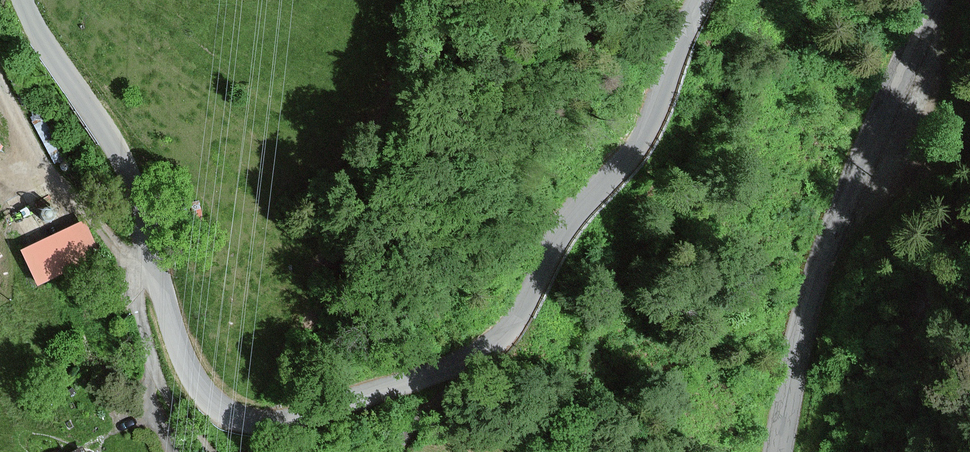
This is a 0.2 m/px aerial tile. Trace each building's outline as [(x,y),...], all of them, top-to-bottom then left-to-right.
[(19,252),(35,286),(97,256),(80,223),(19,252)]
